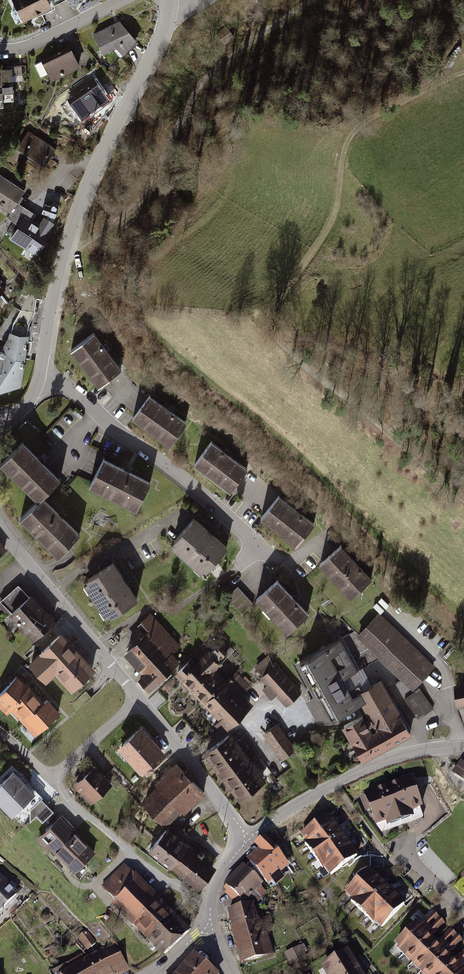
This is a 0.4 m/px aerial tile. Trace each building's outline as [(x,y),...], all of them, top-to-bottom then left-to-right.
[(46,0),(18,0),(21,6),(19,9),(13,12),(12,15),(14,21),(17,22),(24,19),(27,20),(48,11),(44,1),(46,0)] [(120,23),(94,36),(104,57),(118,50),(124,57),(139,44),(120,23)] [(226,26),(216,33),(220,39),(230,32),(226,26)] [(78,69),(70,50),(32,68),(38,79),(49,74),(52,81),(78,69)] [(12,71),(1,72),(4,104),(14,103),(12,71)] [(96,84),(71,102),(83,120),(109,102),(96,84)] [(20,148),(37,159),(36,161),(46,167),(57,149),(29,132),(20,148)] [(0,177),(0,201),(2,203),(1,205),(4,207),(5,205),(11,209),(9,212),(10,213),(8,218),(16,223),(24,209),(17,203),(24,192),(1,176),(0,177)] [(58,209),(54,204),(50,207),(45,205),(42,214),(55,218),(58,209)] [(21,226),(12,240),(13,241),(15,238),(29,247),(27,250),(38,257),(53,233),(51,231),(55,225),(45,219),(41,226),(32,221),(35,216),(24,209),(16,223),(21,226)] [(27,298),(20,295),(13,306),(20,310),(13,322),(9,338),(26,340),(28,326),(33,312),(35,300),(27,298)] [(94,333),(72,349),(99,385),(120,369),(94,333)] [(0,351),(0,390),(21,386),(26,340),(9,338),(0,351)] [(149,394),(133,417),(169,443),(186,421),(149,394)] [(34,429),(27,421),(18,429),(30,441),(41,431),(36,426),(34,429)] [(21,442),(4,460),(19,475),(17,477),(23,483),(25,481),(42,497),(59,479),(21,442)] [(195,464),(232,491),(248,469),(212,442),(195,464)] [(103,459),(92,480),(111,490),(110,493),(117,497),(118,494),(139,504),(150,483),(103,459)] [(279,496),(261,518),(297,547),(315,525),(279,496)] [(41,497),(24,515),(40,530),(38,533),(43,538),(46,536),(62,552),(69,545),(79,534),(48,504),(41,497)] [(193,517),(173,540),(181,548),(182,553),(193,564),(198,563),(206,570),(227,547),(212,534),(211,535),(207,532),(208,531),(193,517)] [(339,544),(318,564),(349,598),(371,578),(339,544)] [(112,563),(86,580),(92,589),(91,594),(100,607),(104,608),(110,617),(137,599),(126,583),(124,584),(122,580),(123,579),(112,563)] [(278,577),(253,598),(284,636),(309,615),(278,577)] [(17,585),(0,601),(16,619),(15,620),(17,623),(19,622),(24,627),(43,610),(29,594),(27,596),(17,585)] [(240,586),(227,598),(242,614),(254,602),(240,586)] [(52,620),(43,610),(24,627),(33,637),(52,620)] [(134,645),(128,650),(142,664),(171,637),(150,614),(140,623),(148,632),(140,640),(138,637),(132,643),(134,645)] [(354,632),(341,639),(357,670),(380,658),(403,678),(396,682),(404,698),(418,718),(433,709),(421,689),(416,692),(413,687),(433,667),(379,614),(357,636),(354,632)] [(60,634),(28,663),(45,682),(56,672),(71,689),(92,669),(60,634)] [(178,645),(171,637),(142,664),(149,671),(140,679),(148,688),(162,676),(165,680),(172,674),(168,670),(179,661),(170,652),(178,645)] [(356,669),(340,639),(300,660),(330,718),(361,702),(356,694),(362,691),(358,683),(348,688),(342,676),(356,669)] [(446,650),(451,644),(448,641),(443,647),(446,650)] [(192,660),(178,673),(207,701),(223,684),(211,672),(227,656),(217,646),(209,654),(204,649),(197,656),(201,661),(197,665),(192,660)] [(263,675),(262,677),(272,689),(266,694),(271,699),(276,695),(281,700),(296,686),(276,664),(277,663),(269,655),(255,667),(263,675)] [(15,676),(0,692),(0,705),(6,711),(10,706),(28,688),(15,676)] [(230,677),(223,684),(207,701),(222,715),(218,720),(227,730),(248,708),(227,688),(234,681),(230,677)] [(381,681),(357,694),(361,701),(370,718),(365,721),(362,715),(343,726),(362,761),(410,734),(381,681)] [(456,685),(457,706),(463,706),(463,685),(456,685)] [(301,692),(296,686),(281,700),(286,705),(301,692)] [(28,688),(10,706),(23,720),(43,702),(29,687),(28,688)] [(58,711),(46,698),(43,702),(23,720),(35,733),(58,711)] [(24,723),(19,728),(30,739),(35,735),(24,723)] [(277,725),(264,734),(282,759),(295,750),(277,725)] [(158,750),(137,726),(117,743),(138,767),(158,750)] [(231,734),(205,753),(239,799),(265,781),(231,734)] [(454,774),(463,781),(463,764),(462,762),(454,774)] [(175,764),(156,782),(161,787),(158,791),(155,788),(153,791),(155,793),(145,804),(164,823),(172,816),(174,818),(201,791),(191,780),(195,776),(187,768),(183,773),(175,764)] [(77,781),(80,784),(79,788),(82,793),(86,792),(93,800),(110,784),(93,766),(86,772),(88,775),(84,779),(82,777),(77,781)] [(11,814),(23,802),(30,809),(41,798),(34,792),(33,792),(12,771),(0,783),(0,803),(11,814)] [(409,779),(365,795),(376,824),(420,808),(409,779)] [(47,805),(41,798),(30,809),(29,821),(36,815),(47,805)] [(47,805),(36,815),(42,822),(53,812),(47,805)] [(60,816),(38,837),(45,844),(49,841),(76,868),(92,853),(65,826),(68,824),(60,816)] [(328,816),(301,835),(306,842),(304,844),(322,869),(325,867),(330,875),(356,856),(328,816)] [(161,857),(177,837),(166,828),(150,848),(161,857)] [(270,842),(265,835),(255,844),(259,849),(247,860),(268,884),(275,878),(273,875),(287,863),(269,843),(270,842)] [(172,866),(188,846),(177,837),(161,857),(172,866)] [(188,846),(172,866),(199,888),(216,868),(188,846)] [(124,864),(101,886),(136,923),(134,925),(163,955),(189,930),(181,922),(179,924),(153,897),(155,895),(124,864)] [(260,882),(244,867),(232,880),(248,895),(249,896),(251,895),(250,894),(260,882)] [(370,870),(347,893),(353,899),(351,901),(373,923),(375,920),(382,927),(404,904),(370,870)] [(248,895),(232,880),(222,891),(235,903),(241,903),(248,895)] [(6,884),(0,890),(0,910),(16,894),(6,884)] [(33,892),(28,886),(23,890),(29,896),(33,892)] [(228,911),(232,927),(254,921),(250,905),(228,911)] [(416,922),(394,944),(403,953),(438,917),(433,912),(424,921),(425,922),(421,926),(416,922)] [(403,953),(412,962),(434,939),(429,934),(433,930),(434,931),(443,922),(438,917),(403,953)] [(254,921),(232,927),(242,962),(271,954),(265,934),(259,936),(254,921)] [(434,939),(412,962),(422,970),(456,934),(451,930),(442,939),(443,940),(439,944),(434,939)] [(95,943),(87,932),(79,938),(87,949),(95,943)] [(426,973),(436,973),(453,957),(448,952),(452,948),(453,949),(462,939),(456,934),(422,970),(426,973)] [(88,959),(97,973),(122,973),(129,970),(111,945),(98,952),(96,949),(93,951),(94,955),(88,959)] [(301,947),(285,955),(287,960),(303,952),(301,947)] [(321,966),(326,973),(345,973),(357,966),(347,950),(321,966)] [(179,972),(181,973),(219,973),(220,973),(196,953),(179,972)] [(436,973),(453,973),(463,963),(463,953),(461,956),(462,957),(458,961),(453,957),(436,973)] [(49,973),(97,973),(88,959),(87,958),(68,969),(66,964),(49,973)] [(454,973),(463,973),(463,963),(454,973)]
